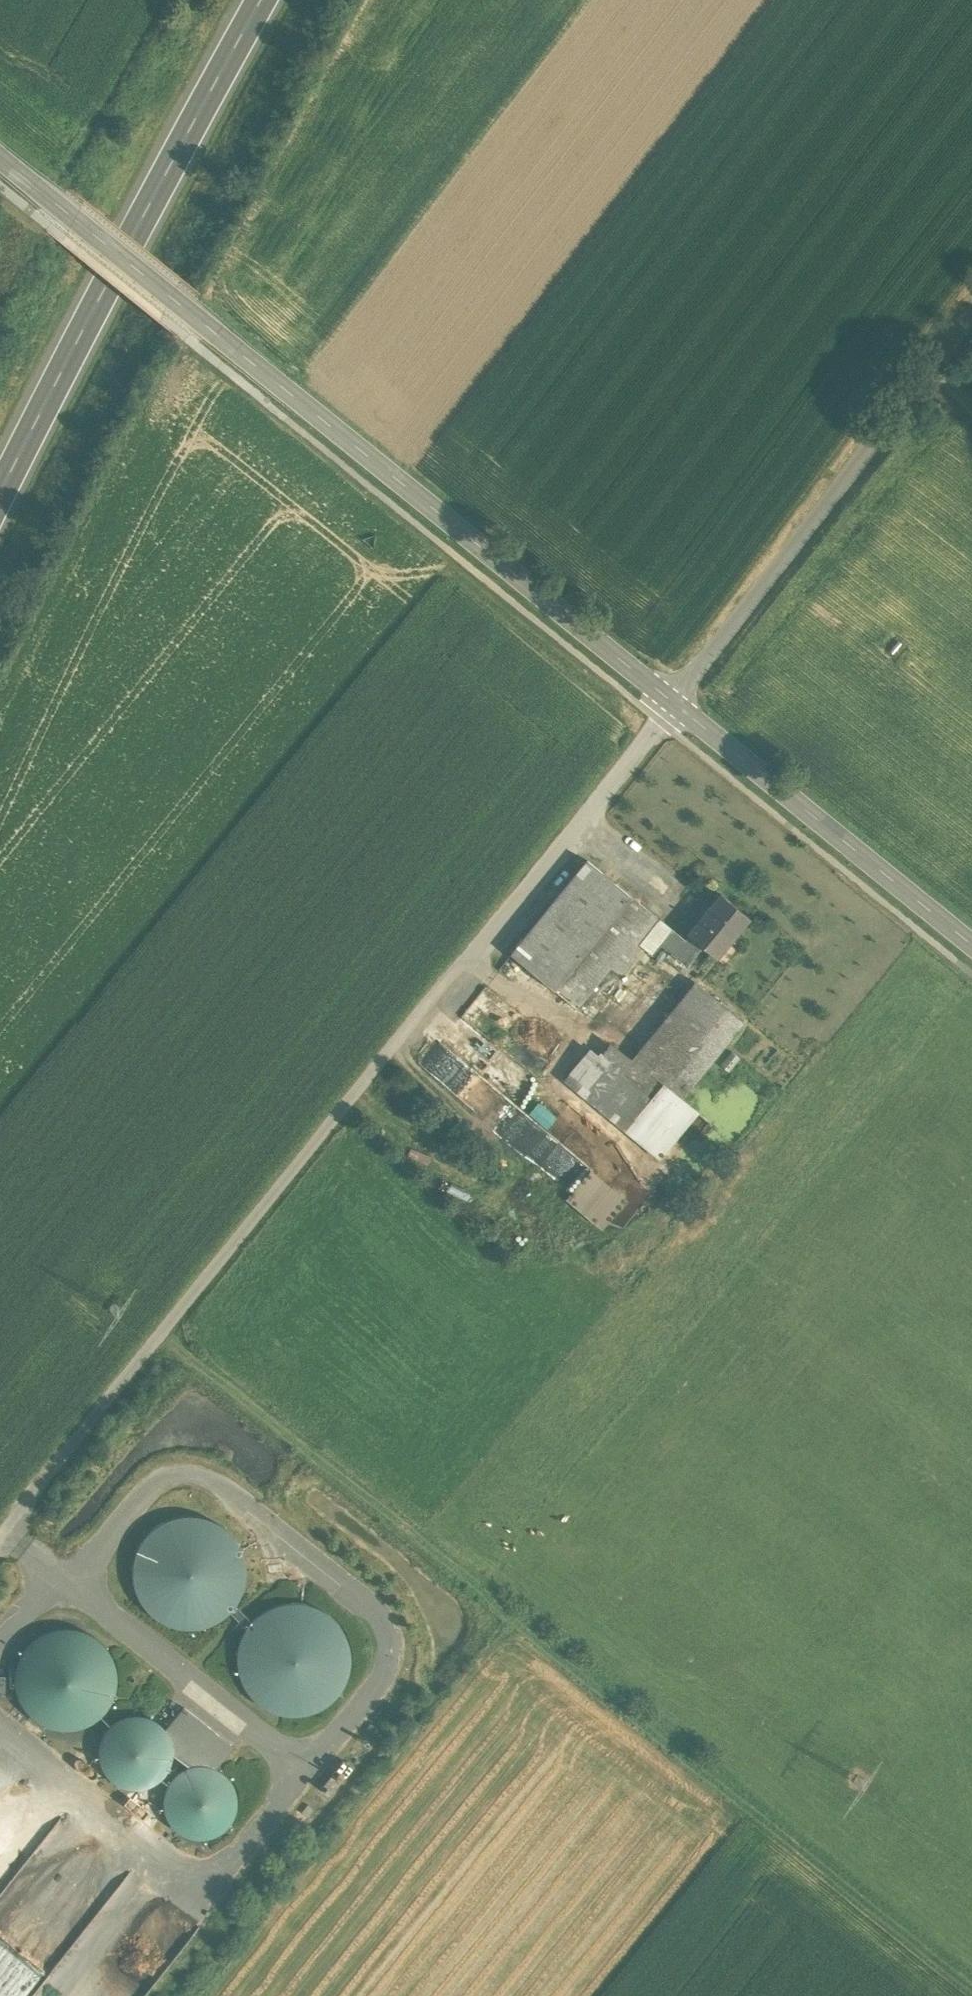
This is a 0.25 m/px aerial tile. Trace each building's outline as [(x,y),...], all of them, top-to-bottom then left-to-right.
[(587,860),(511,955),(552,988),(629,894),(587,860)] [(629,894),(552,988),(575,1008),(622,951),(629,957),(640,944),(659,920),(629,894)] [(709,909),(688,935),(689,936),(685,940),(672,929),(660,943),(687,965),(702,946),(715,957),(748,917),(721,894),(709,908),(709,909)] [(660,919),(640,944),(651,953),(660,943),(672,929),(660,919)] [(726,1008),(695,982),(669,1013),(700,1039),(726,1008)] [(700,1039),(654,1096),(672,1110),(682,1098),(744,1023),(726,1008),(700,1039)] [(669,1013),(620,1074),(651,1100),(654,1096),(700,1039),(669,1013)] [(620,1074),(589,1049),(564,1079),(626,1130),(651,1100),(620,1074)] [(672,1110),(654,1096),(626,1130),(663,1159),(700,1113),(682,1098),(672,1110)] [(567,1187),(559,1195),(595,1228),(623,1199),(562,1142),(542,1164),(567,1187)] [(139,1606),(153,1620),(171,1628),(190,1630),(209,1626),(225,1616),(238,1601),(244,1583),(245,1563),(239,1545),(228,1529),(212,1518),(193,1513),(174,1514),(156,1522),(141,1534),(131,1551),(128,1570),(131,1589),(139,1606)] [(234,1659),(236,1676),(243,1691),(254,1703),(268,1712),(284,1717),(301,1717),(317,1712),(331,1703),(342,1690),(349,1675),(352,1659),(349,1642),(342,1627),(331,1614),(317,1605),(301,1600),(284,1601),(268,1605),(254,1614),(243,1627),(236,1642),(234,1659)] [(68,1735),(84,1731),(99,1722),(110,1710),(116,1694),(118,1677),(114,1661),(105,1646),(92,1635),(77,1629),(60,1628),(43,1631),(29,1640),(18,1653),(11,1668),(10,1685),(14,1702),(23,1716),(35,1727),(51,1733),(68,1735)] [(233,1747),(185,1708),(166,1731),(168,1734),(172,1743),(173,1752),(173,1755),(187,1766),(192,1764),(204,1764),(215,1768),(233,1747)] [(100,1764),(107,1777),(119,1786),(133,1790),(148,1789),(161,1781),(170,1769),(173,1755),(173,1752),(172,1743),(168,1734),(166,1731),(155,1721),(141,1716),(126,1717),(113,1723),(103,1735),(99,1749),(100,1764)] [(215,1768),(204,1764),(192,1764),(187,1766),(174,1773),(165,1783),(160,1797),(161,1811),(166,1824),(176,1834),(189,1840),(203,1841),(217,1837),(228,1828),(235,1816),(238,1802),(235,1788),(227,1776),(215,1768)] [(314,1809),(303,1802),(297,1812),(307,1819),(314,1809)] [(15,1876),(0,1865),(0,1895),(15,1876)] [(34,1988),(0,1966),(0,1995),(29,1995),(34,1988)]
